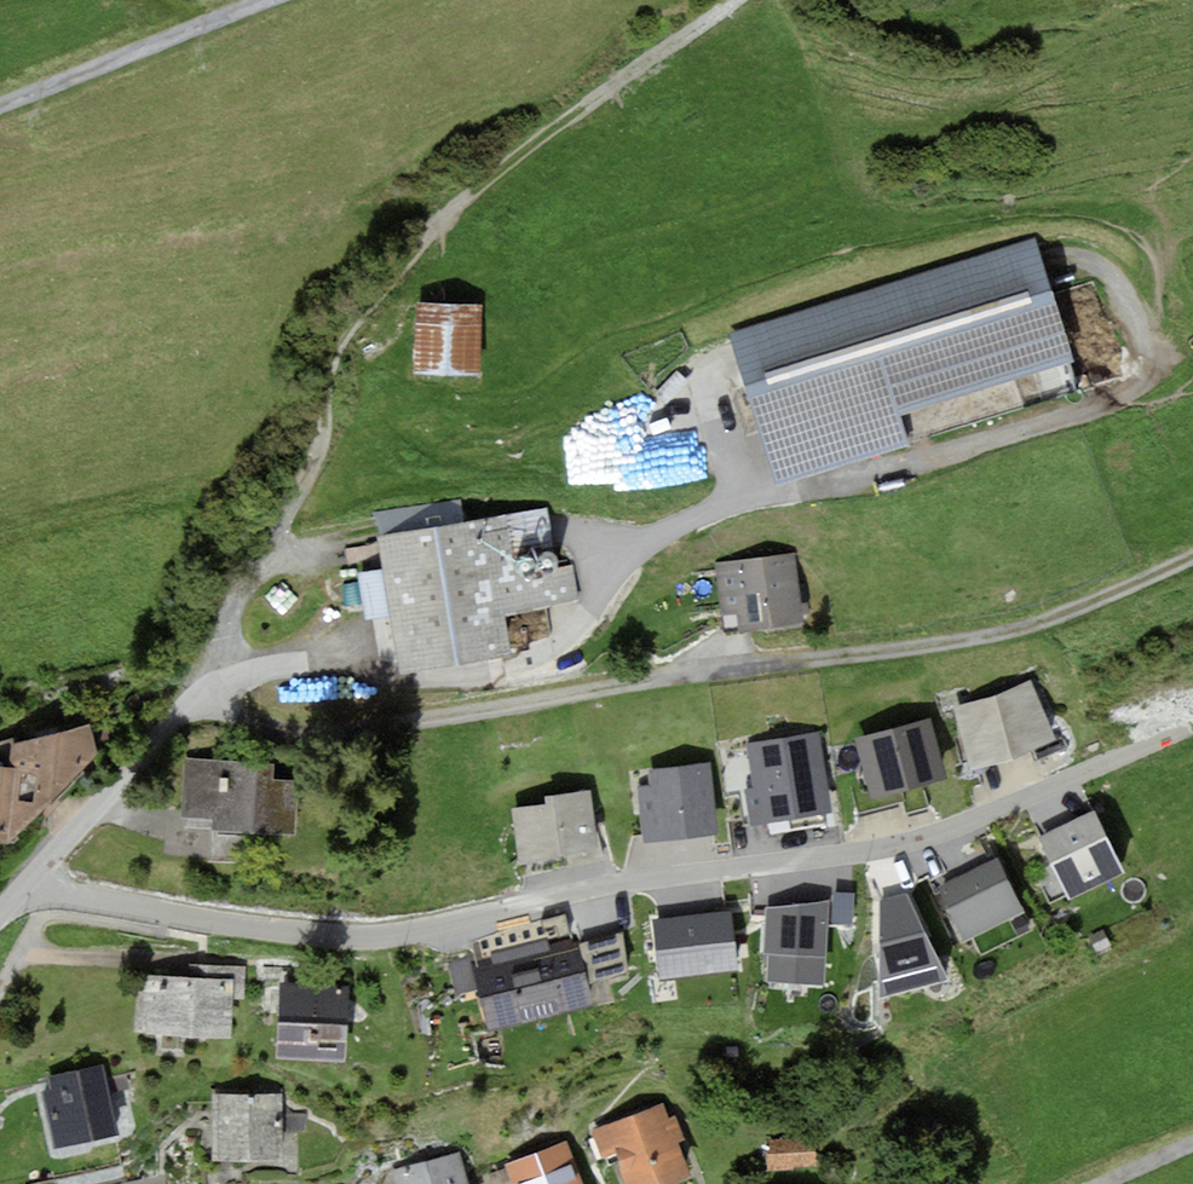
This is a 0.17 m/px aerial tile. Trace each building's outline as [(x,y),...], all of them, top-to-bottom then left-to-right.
[(1034,243),(730,337),(776,486),(909,445),(900,416),(1071,363),(1034,243)] [(425,305),(425,372),(489,372),(489,305),(425,305)] [(493,515),(383,535),(406,667),(521,646),(515,615),(585,602),(566,502),(493,515)] [(794,553),(716,563),(725,635),(803,626),(794,553)] [(1037,680),(962,706),(983,766),(1058,740),(1037,680)] [(0,763),(0,836),(24,838),(107,750),(97,720),(22,743),(22,765),(0,763)] [(930,721),(856,739),(872,801),(946,783),(930,721)] [(823,730),(753,744),(768,820),(838,807),(823,730)] [(15,754),(15,743),(0,742),(0,754),(15,754)] [(306,779),(280,778),(280,762),(194,760),(193,812),(227,813),(226,828),(305,831),(306,779)] [(708,763),(647,771),(649,787),(639,788),(646,845),(717,836),(708,763)] [(598,850),(589,792),(547,798),(548,808),(515,813),(522,861),(598,850)] [(1125,877),(1093,812),(1040,839),(1072,903),(1125,877)] [(1024,915),(998,861),(938,889),(964,943),(1024,915)] [(881,900),(879,998),(949,980),(907,894),(881,900)] [(769,980),(824,983),(828,901),(770,908),(769,980)] [(731,913),(654,922),(660,978),(738,969),(731,913)] [(469,951),(489,1031),(593,1006),(573,926),(469,951)] [(628,931),(589,936),(594,977),(633,971),(628,931)] [(233,977),(147,977),(147,1042),(234,1042),(233,977)] [(278,985),(276,1061),(342,1063),(345,987),(278,985)] [(101,1067),(39,1081),(55,1148),(117,1134),(101,1067)] [(276,1094),(207,1098),(211,1166),(280,1163),(276,1094)] [(672,1133),(675,1132),(663,1104),(588,1136),(600,1164),(613,1159),(624,1183),(679,1183),(692,1179),(672,1133)] [(815,1140),(767,1144),(769,1169),(817,1165),(815,1140)] [(505,1166),(512,1183),(581,1183),(564,1143),(505,1166)] [(392,1170),(396,1183),(467,1183),(458,1152),(392,1170)]
